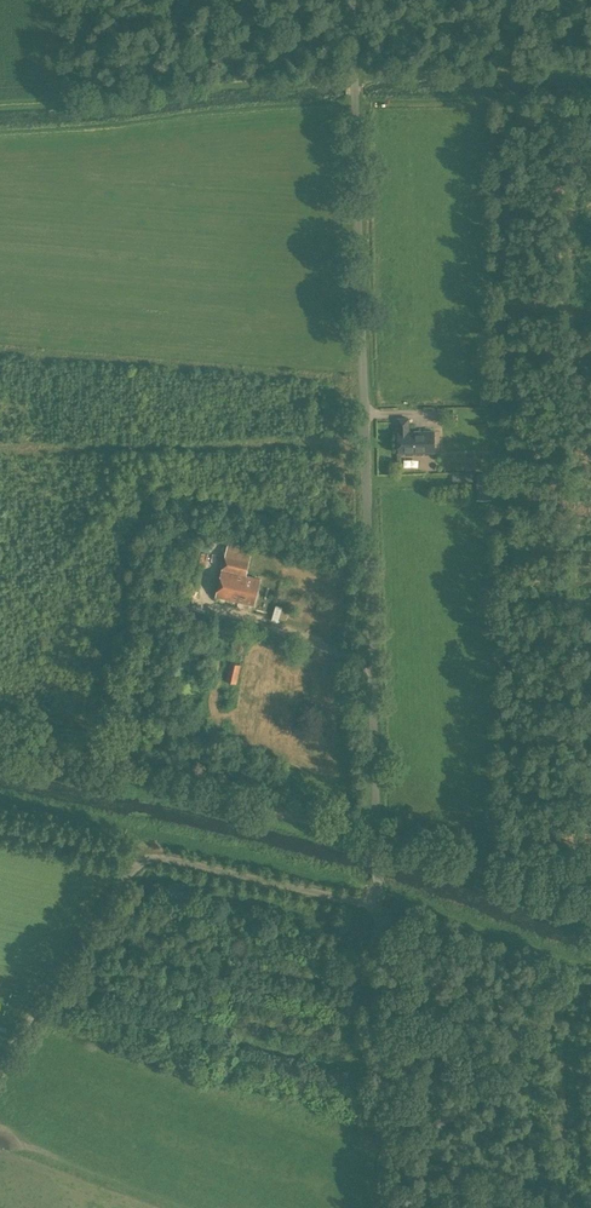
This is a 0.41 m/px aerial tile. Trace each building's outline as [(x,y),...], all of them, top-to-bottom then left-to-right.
[(480,390),(480,405),(492,405),(492,390),(480,390)] [(434,431),(423,431),(409,431),(409,418),(398,418),(399,432),(398,432),(399,453),(434,452),(434,431)] [(221,570),(222,570),(216,596),(254,604),(260,579),(247,576),(253,545),(228,540),(221,570)] [(234,633),(230,652),(243,655),(247,636),(234,633)] [(236,684),(240,665),(230,663),(226,681),(236,684)]
